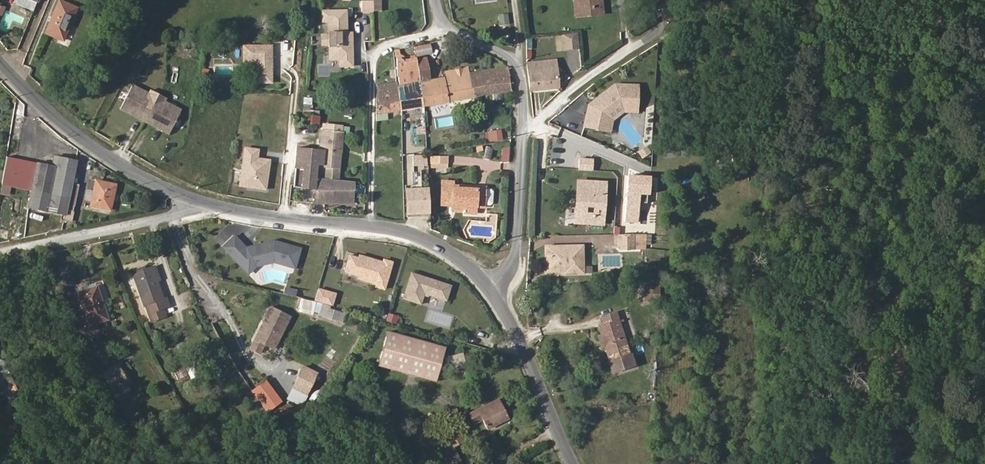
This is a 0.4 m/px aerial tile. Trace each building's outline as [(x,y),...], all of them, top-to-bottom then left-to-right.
[(37,1),(35,0),(17,0),(15,3),(33,11),(37,1)] [(63,41),(77,8),(59,0),(45,33),(63,41)] [(382,0),(373,0),(373,1),(373,10),(373,11),(382,11),(382,9),(382,0)] [(603,0),(599,0),(599,7),(579,9),(578,0),(575,0),(576,17),(605,14),(603,0)] [(579,9),(599,7),(599,0),(578,0),(579,9)] [(353,66),(352,39),(345,39),(344,36),(347,36),(347,33),(346,11),(322,11),(322,22),(329,22),(329,35),(329,45),(329,60),(340,59),(340,66),(353,66)] [(500,27),(510,25),(507,13),(497,15),(500,27)] [(362,40),(373,40),(374,25),(362,25),(362,40)] [(432,54),(430,43),(414,46),(416,56),(432,54)] [(271,82),(271,46),(244,46),(244,61),(256,61),(256,82),(271,82)] [(423,106),(420,82),(417,66),(416,60),(414,54),(405,56),(400,55),(400,50),(394,51),(395,56),(396,58),(397,76),(398,78),(399,83),(397,84),(401,111),(406,110),(420,107),(423,106)] [(392,64),(391,56),(381,58),(381,66),(392,64)] [(511,90),(509,76),(509,70),(507,67),(469,72),(468,67),(443,71),(444,77),(431,79),(430,79),(426,58),(416,60),(417,66),(420,82),(423,106),(449,102),(474,97),(485,94),(486,94),(511,91),(511,90)] [(559,87),(556,61),(527,64),(530,90),(559,87)] [(201,68),(200,77),(207,78),(209,69),(201,68)] [(401,111),(397,84),(377,85),(376,115),(376,121),(388,119),(387,113),(401,111)] [(145,121),(159,94),(151,90),(149,93),(132,85),(120,109),(144,122),(145,121)] [(637,106),(638,86),(635,85),(615,85),(589,105),(591,107),(590,113),(587,112),(584,126),(604,130),(607,115),(620,105),(637,106)] [(169,134),(182,110),(165,101),(167,98),(159,94),(145,121),(144,122),(169,134)] [(310,109),(312,98),(304,97),(301,112),(319,114),(319,110),(310,109)] [(610,132),(613,118),(622,111),(637,112),(637,106),(620,105),(607,115),(604,130),(610,132)] [(422,117),(420,107),(406,110),(408,120),(422,117)] [(319,126),(320,116),(304,114),(302,124),(319,126)] [(338,178),(342,133),(342,126),(323,124),(322,131),(321,131),(320,148),(325,150),(323,166),(322,177),(338,178)] [(647,146),(638,151),(642,159),(651,154),(647,146)] [(259,149),(243,147),(238,187),(266,190),(270,160),(258,158),(259,149)] [(352,203),(354,180),(338,178),(322,177),(316,176),(318,164),(323,166),(325,150),(297,147),(294,186),(315,188),(314,203),(352,203)] [(509,161),(510,150),(502,150),(501,161),(509,161)] [(420,169),(426,169),(426,155),(405,155),(404,186),(419,187),(420,169)] [(72,183),(77,160),(59,157),(55,156),(53,166),(6,156),(1,185),(30,191),(27,208),(47,212),(65,216),(66,210),(72,183)] [(110,210),(115,185),(96,181),(94,191),(92,202),(91,206),(110,210)] [(485,190),(485,188),(476,188),(476,190),(454,189),(454,187),(455,181),(442,181),(441,205),(451,206),(464,206),(463,211),(463,213),(477,214),(477,207),(484,208),(484,203),(485,190)] [(603,220),(606,183),(578,181),(577,194),(582,194),(580,219),(603,220)] [(73,211),(79,184),(72,183),(66,210),(73,211)] [(92,202),(94,191),(87,189),(85,200),(92,202)] [(403,216),(428,216),(428,189),(403,189),(403,216)] [(603,225),(603,220),(580,219),(582,194),(577,194),(576,223),(603,225)] [(295,268),(300,249),(274,241),(253,246),(252,249),(248,250),(246,248),(235,236),(223,247),(243,268),(248,262),(255,264),(268,261),(273,262),(295,268)] [(584,274),(583,246),(547,246),(547,272),(565,271),(565,274),(584,274)] [(343,271),(357,275),(356,279),(377,285),(384,261),(358,253),(357,256),(348,253),(343,271)] [(248,274),(256,266),(273,262),(268,261),(255,264),(248,262),(243,268),(248,274)] [(160,280),(155,266),(152,267),(157,281),(160,280)] [(164,299),(157,281),(152,267),(145,270),(138,272),(133,274),(144,306),(145,305),(151,321),(166,316),(163,308),(169,306),(166,298),(164,299)] [(446,301),(452,284),(411,271),(402,298),(421,304),(424,294),(446,301)] [(108,319),(97,287),(85,291),(79,293),(90,325),(108,319)] [(658,302),(659,287),(644,287),(644,302),(658,302)] [(543,297),(542,288),(534,288),(535,297),(543,297)] [(319,314),(321,302),(300,299),(298,311),(319,314)] [(343,323),(345,313),(330,309),(331,306),(322,303),(319,316),(343,323)] [(274,349),(291,317),(270,307),(250,348),(260,353),(264,345),(274,349)] [(396,324),(398,315),(388,312),(385,321),(396,324)] [(619,320),(616,312),(602,316),(604,325),(619,320)] [(631,355),(619,320),(604,325),(598,327),(601,335),(605,347),(610,362),(631,355)] [(435,381),(445,346),(387,330),(377,365),(435,381)] [(453,368),(465,363),(460,352),(448,357),(453,368)] [(637,370),(632,355),(631,355),(610,362),(607,363),(612,378),(637,370)] [(187,376),(180,362),(174,366),(180,380),(187,376)] [(129,385),(117,364),(101,373),(113,394),(114,393),(128,386),(129,385)] [(305,396),(318,372),(302,364),(290,388),(305,396)] [(199,376),(193,365),(186,368),(192,380),(199,376)] [(117,398),(130,390),(128,386),(114,393),(117,398)] [(509,418),(499,398),(469,414),(474,424),(482,420),(487,429),(509,418)] [(463,442),(457,430),(448,434),(454,446),(463,442)] [(450,442),(438,448),(446,463),(461,463),(450,442)]
